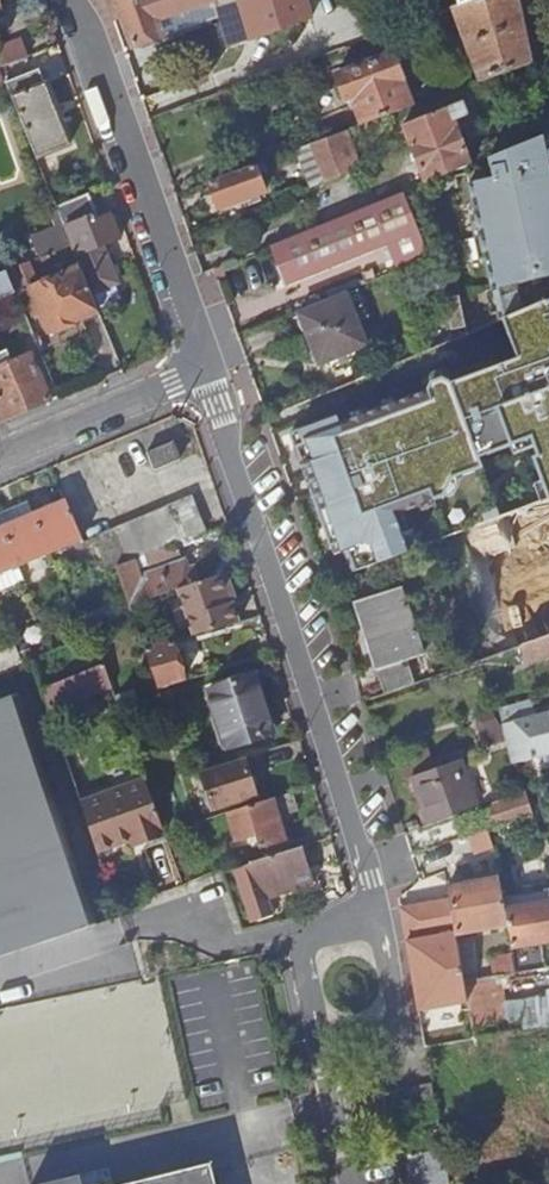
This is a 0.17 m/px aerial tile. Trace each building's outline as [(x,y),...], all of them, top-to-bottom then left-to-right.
[(133,46),(138,44),(144,47),(156,43),(159,38),(163,36),(158,20),(213,0),(118,0),(133,46)] [(229,47),(254,38),(260,56),(318,36),(306,0),(214,0),(229,47)] [(532,64),(520,7),(518,0),(474,0),(459,5),(453,7),(454,10),(427,20),(438,48),(430,51),(433,60),(443,56),(446,55),(446,53),(467,45),(480,81),(481,83),(532,64)] [(29,57),(22,41),(0,49),(0,68),(29,57)] [(363,126),(413,107),(393,55),(336,76),(345,99),(352,97),(363,126)] [(40,70),(6,84),(38,161),(71,147),(40,70)] [(403,124),(426,184),(471,166),(469,160),(475,158),(469,144),(463,147),(454,121),(466,116),(460,101),(403,124)] [(311,145),(326,181),(360,168),(346,132),(311,145)] [(489,159),(493,178),(470,187),(518,312),(523,310),(538,304),(548,300),(548,158),(548,152),(548,135),(512,150),(489,159)] [(257,166),(290,153),(286,144),(253,155),(257,166)] [(294,152),(309,188),(326,181),(311,145),(294,152)] [(255,166),(209,184),(219,210),(266,193),(255,166)] [(402,194),(282,243),(299,282),(419,234),(402,194)] [(98,221),(88,195),(57,208),(72,246),(81,267),(92,293),(118,282),(104,245),(121,238),(113,215),(98,221)] [(81,267),(72,246),(42,258),(15,268),(8,271),(25,311),(39,306),(32,288),(81,267)] [(15,268),(10,254),(0,257),(0,274),(6,272),(8,271),(15,268)] [(99,311),(92,293),(81,267),(32,288),(39,306),(49,331),(57,328),(59,332),(76,325),(74,321),(99,311)] [(15,294),(6,272),(0,274),(0,300),(15,294)] [(353,350),(365,345),(345,294),(295,313),(316,364),(336,356),(340,364),(356,357),(353,350)] [(548,430),(548,300),(538,304),(523,310),(548,430)] [(265,416),(276,450),(486,364),(486,362),(501,356),(491,323),(420,353),(414,355),(265,416)] [(7,420),(50,401),(32,356),(13,363),(10,356),(7,356),(3,347),(0,348),(0,404),(7,420)] [(181,460),(173,443),(147,453),(155,471),(181,460)] [(395,475),(336,497),(344,521),(361,515),(365,526),(363,527),(371,549),(416,532),(395,475)] [(46,496),(52,508),(46,510),(16,522),(11,511),(0,516),(0,574),(83,540),(66,501),(65,502),(60,490),(46,496)] [(516,497),(520,510),(524,509),(535,504),(530,492),(516,497)] [(52,508),(46,496),(41,498),(46,510),(52,508)] [(344,521),(336,497),(330,499),(338,523),(344,521)] [(145,556),(205,532),(190,498),(99,536),(111,569),(115,567),(145,556)] [(535,504),(524,509),(532,532),(548,527),(548,499),(535,504)] [(534,539),(548,584),(548,534),(534,539)] [(148,562),(145,556),(115,567),(130,607),(178,590),(200,582),(198,575),(192,577),(186,561),(170,566),(172,572),(147,580),(142,579),(137,567),(148,562)] [(239,623),(222,574),(200,582),(178,590),(194,636),(239,623)] [(352,603),(375,671),(405,661),(421,656),(413,635),(419,632),(409,603),(404,605),(399,588),(352,603)] [(520,647),(524,663),(548,655),(548,638),(520,647)] [(158,689),(184,681),(172,642),(144,650),(158,689)] [(520,647),(494,656),(500,675),(526,667),(524,663),(520,647)] [(405,661),(375,671),(377,676),(407,666),(405,661)] [(104,665),(42,689),(48,708),(54,725),(72,718),(67,700),(110,684),(104,665)] [(407,666),(377,676),(382,693),(412,682),(407,666)] [(218,719),(263,705),(254,676),(208,691),(218,719)] [(97,920),(20,693),(0,699),(0,955),(97,920)] [(498,717),(501,727),(506,726),(514,759),(541,754),(542,755),(548,754),(548,704),(498,717)] [(272,733),(263,705),(218,719),(227,748),(272,733)] [(480,722),(483,732),(501,727),(498,717),(480,722)] [(255,796),(244,761),(201,775),(212,810),(255,796)] [(475,807),(459,761),(409,778),(425,824),(475,807)] [(80,803),(97,854),(131,842),(137,840),(140,846),(164,838),(144,779),(80,803)] [(523,791),(487,804),(494,822),(529,809),(523,791)] [(300,812),(294,793),(229,814),(237,840),(256,835),(260,847),(285,840),(279,819),(300,812)] [(137,840),(131,842),(133,849),(140,846),(137,840)] [(314,883),(302,847),(254,862),(255,864),(234,871),(252,924),(274,916),(268,898),(314,883)] [(497,880),(446,889),(448,900),(454,933),(505,925),(497,880)] [(501,897),(510,946),(548,939),(548,888),(501,897)] [(454,933),(448,900),(399,908),(417,1011),(466,1002),(462,980),(454,933)] [(511,1012),(514,1030),(548,1024),(548,1006),(511,1012)] [(448,1183),(438,1131),(405,1137),(414,1183),(444,1183),(448,1183)] [(107,1165),(43,1183),(111,1183),(107,1165)] [(208,1165),(131,1183),(213,1183),(208,1165)]
